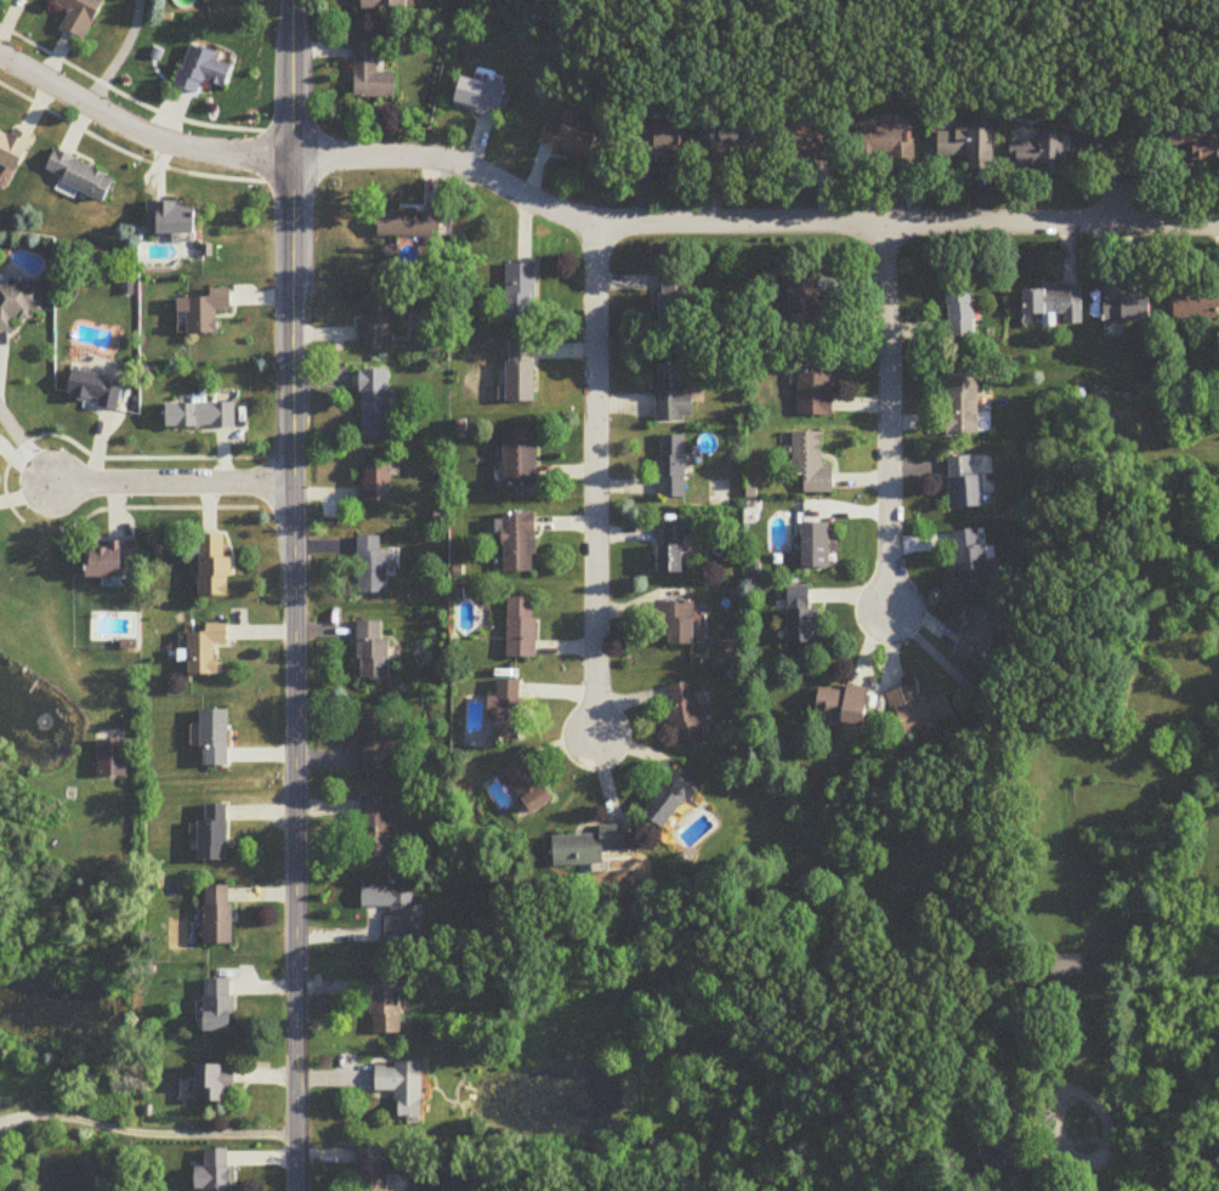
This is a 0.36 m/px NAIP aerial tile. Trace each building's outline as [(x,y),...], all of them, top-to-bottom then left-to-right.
[(55,6),(70,12),(62,29),(86,40),(104,0),(58,0),(55,6)] [(408,0),(363,0),(363,11),(408,11),(408,0)] [(356,43),(356,99),(396,99),(396,75),(377,75),(378,43),(356,43)] [(178,89),(202,95),(205,83),(229,89),(234,66),(217,62),(219,54),(188,46),(178,89)] [(456,109),(500,119),(506,88),(462,78),(456,109)] [(592,160),(601,129),(566,119),(564,127),(547,122),(540,146),(592,160)] [(11,166),(0,159),(0,125),(12,131),(16,126),(25,120),(32,129),(22,143),(27,143),(23,157),(11,166)] [(685,126),(638,126),(638,155),(685,155),(685,126)] [(856,130),(858,158),(893,157),(894,173),(911,172),(909,128),(856,130)] [(995,129),(958,129),(958,132),(939,132),(940,159),(972,159),(972,174),(995,174),(995,129)] [(701,132),(701,162),(761,162),(761,132),(701,132)] [(1066,174),(1067,137),(1039,136),(1039,144),(1013,143),(1012,174),(1066,174)] [(837,163),(836,137),(794,138),(795,164),(837,163)] [(1175,139),(1175,147),(1196,148),(1196,162),(1218,162),(1218,139),(1175,139)] [(55,142),(42,164),(97,195),(106,198),(110,195),(115,185),(110,171),(55,142)] [(149,201),(149,234),(199,234),(199,201),(149,201)] [(441,238),(442,212),(381,211),(380,236),(441,238)] [(537,263),(508,263),(508,319),(537,319),(537,263)] [(661,341),(690,341),(689,272),(660,272),(661,341)] [(814,276),(788,277),(791,331),(837,329),(836,307),(815,307),(814,276)] [(949,283),(949,341),(974,341),(974,283),(949,283)] [(14,332),(15,317),(42,318),(43,285),(0,284),(0,332),(14,332)] [(1176,287),(1176,319),(1218,318),(1218,307),(1218,286),(1176,287)] [(1065,315),(1065,325),(1083,325),(1082,287),(1025,287),(1025,315),(1065,315)] [(212,298),(180,298),(180,324),(188,324),(188,334),(219,333),(219,311),(233,310),(233,289),(212,289),(212,298)] [(1105,324),(1153,324),(1153,290),(1105,290),(1105,324)] [(395,296),(370,296),(370,322),(360,322),(360,344),(395,344),(395,296)] [(536,342),(509,342),(509,402),(536,402),(536,342)] [(800,417),(834,417),(834,358),(800,358),(800,417)] [(658,421),(691,421),(691,364),(657,364),(658,421)] [(389,370),(361,370),(361,438),(389,438),(389,370)] [(74,371),(68,399),(118,412),(124,383),(74,371)] [(948,435),(979,435),(979,373),(948,373),(948,435)] [(236,428),(236,404),(167,404),(167,428),(236,428)] [(506,484),(537,484),(537,429),(506,429),(506,484)] [(794,477),(805,477),(805,494),(835,494),(835,470),(822,470),(822,433),(794,433),(794,477)] [(686,497),(686,437),(659,437),(659,498),(686,497)] [(951,509),(980,508),(979,457),(950,458),(951,509)] [(366,506),(393,506),(393,465),(366,465),(366,506)] [(537,514),(506,514),(506,572),(537,572),(537,514)] [(830,523),(805,523),(805,569),(830,569),(830,523)] [(685,527),(660,527),(660,573),(685,573),(685,527)] [(954,532),(961,592),(989,589),(982,529),(954,532)] [(201,535),(202,597),(231,597),(231,558),(226,558),(226,535),(201,535)] [(359,594),(385,594),(385,537),(359,537),(359,594)] [(129,579),(129,567),(137,567),(137,544),(92,544),(92,579),(129,579)] [(821,608),(812,608),(812,587),(790,587),(790,643),(821,643),(821,608)] [(509,598),(509,658),(538,658),(538,598),(509,598)] [(659,644),(696,644),(696,601),(659,601),(659,644)] [(957,655),(989,667),(1007,618),(975,606),(957,655)] [(358,622),(359,679),(390,678),(389,639),(384,639),(384,622),(358,622)] [(190,633),(190,676),(218,676),(219,646),(229,646),(229,625),(207,624),(207,633),(190,633)] [(491,698),(491,723),(497,723),(497,742),(524,742),(524,680),(500,681),(500,698),(491,698)] [(706,739),(694,681),(667,686),(678,745),(706,739)] [(817,720),(868,728),(874,693),(823,685),(817,720)] [(950,691),(918,700),(915,686),(891,693),(903,736),(958,720),(950,691)] [(389,770),(389,710),(360,710),(360,770),(389,770)] [(230,767),(230,711),(203,711),(203,767),(230,767)] [(100,778),(127,778),(127,740),(100,740),(100,778)] [(504,772),(536,815),(557,799),(525,757),(504,772)] [(706,781),(684,765),(649,814),(671,830),(706,781)] [(362,798),(362,859),(389,859),(389,798),(362,798)] [(200,822),(200,862),(229,862),(229,806),(208,806),(208,822),(200,822)] [(602,834),(556,836),(557,866),(609,864),(608,850),(635,849),(634,825),(602,827),(602,834)] [(364,909),(387,908),(387,946),(413,946),(413,894),(392,895),(392,885),(364,886),(364,909)] [(207,946),(234,946),(234,887),(207,887),(207,946)] [(1093,960),(1054,960),(1054,976),(1093,976),(1093,960)] [(370,978),(370,1035),(403,1035),(403,978),(370,978)] [(207,1032),(235,1032),(235,980),(207,980),(207,1032)] [(236,1102),(236,1066),(200,1065),(199,1102),(236,1102)] [(378,1093),(400,1093),(400,1121),(425,1120),(425,1065),(377,1065),(378,1093)] [(361,1190),(390,1190),(390,1148),(361,1148),(361,1190)] [(206,1190),(234,1190),(234,1150),(207,1150),(207,1168),(197,1168),(197,1190),(206,1190)]
